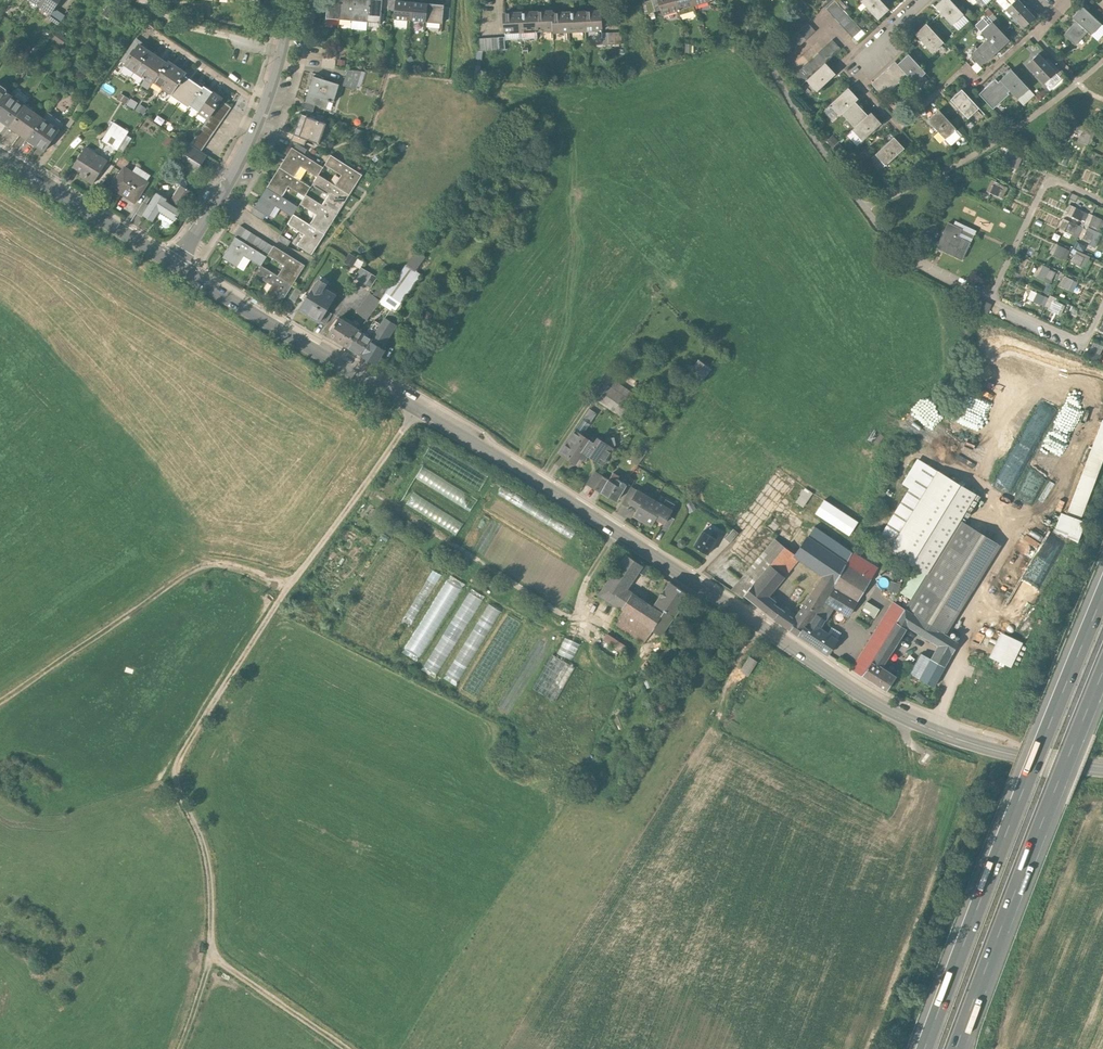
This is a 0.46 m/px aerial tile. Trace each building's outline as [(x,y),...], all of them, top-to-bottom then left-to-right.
[(62,0),(43,0),(39,7),(51,16),(62,0)] [(340,19),(341,0),(328,0),(326,18),(340,19)] [(340,19),(353,20),(355,0),(341,0),(340,19)] [(353,20),(367,21),(368,0),(355,0),(353,20)] [(367,21),(380,23),(381,10),(382,0),(368,0),(367,21)] [(381,10),(394,12),(395,1),(395,0),(382,0),(381,10)] [(659,0),(650,0),(646,1),(649,13),(662,9),(659,0)] [(679,9),(676,0),(659,0),(662,9),(663,14),(679,9)] [(679,9),(694,4),(693,0),(676,0),(679,9)] [(861,1),(878,19),(889,9),(881,0),(862,0),(861,1)] [(936,6),(953,24),(964,14),(951,0),(942,0),(936,6)] [(1024,27),(1035,17),(1020,0),(1017,0),(1007,9),(1024,27)] [(394,19),(409,21),(411,2),(395,1),(394,12),(394,19)] [(827,9),(853,37),(858,33),(862,29),(835,1),(827,9)] [(427,4),(411,2),(409,21),(425,22),(427,4)] [(443,5),(427,4),(425,22),(442,24),(443,5)] [(109,6),(103,14),(108,18),(114,10),(109,6)] [(1089,31),(1092,34),(1102,23),(1083,6),(1073,17),(1077,21),(1089,31)] [(600,11),(584,12),(585,31),(601,30),(600,11)] [(535,12),(519,13),(520,32),(536,31),(535,12)] [(551,12),(535,12),(536,31),(552,31),(552,13),(551,12)] [(584,12),(568,13),(569,32),(585,31),(584,12)] [(503,33),(520,32),(519,13),(503,14),(503,33)] [(552,33),(569,32),(568,13),(552,13),(552,31),(552,33)] [(1076,45),(1089,31),(1077,21),(1064,35),(1076,45)] [(782,62),(815,31),(807,22),(773,53),(782,62)] [(972,57),(980,67),(983,64),(984,65),(1010,41),(993,23),(981,33),(988,40),(974,53),(974,56),(972,57)] [(927,24),(915,34),(933,53),(944,42),(927,24)] [(67,39),(57,32),(52,39),(62,46),(67,39)] [(621,32),(602,33),(602,44),(622,44),(621,32)] [(862,37),(858,33),(853,37),(857,42),(862,37)] [(505,50),(504,38),(479,39),(480,51),(482,51),(505,50)] [(807,80),(825,63),(841,49),(832,40),(793,76),(802,85),(807,80)] [(121,61),(126,64),(139,45),(134,42),(121,61)] [(126,64),(136,71),(150,50),(140,44),(139,45),(126,64)] [(323,48),(321,68),(335,69),(337,49),(323,48)] [(159,57),(150,50),(136,71),(145,77),(159,57)] [(926,73),(909,54),(898,65),(895,62),(872,84),(882,94),(887,89),(889,91),(907,75),(915,83),(926,73)] [(1028,64),(1045,83),(1056,72),(1039,54),(1028,64)] [(169,63),(159,57),(145,77),(154,84),(156,81),(169,63)] [(156,81),(165,87),(179,67),(170,61),(169,63),(156,81)] [(836,74),(825,63),(807,80),(817,92),(836,74)] [(972,67),(976,71),(980,67),(976,63),(972,67)] [(188,73),(179,67),(165,87),(174,93),(186,76),(188,73)] [(355,90),(361,72),(348,70),(343,85),(355,90)] [(979,94),(993,109),(1009,94),(1008,93),(1010,90),(1024,106),(1035,95),(1012,70),(999,82),(996,79),(979,94)] [(172,96),(181,102),(195,82),(186,76),(174,93),(172,96)] [(312,76),(309,85),(335,93),(337,85),(312,76)] [(204,88),(195,82),(181,102),(190,108),(191,106),(204,88)] [(191,106),(201,112),(215,92),(205,85),(204,88),(191,106)] [(332,102),(335,93),(309,85),(306,94),(307,94),(328,101),(332,102)] [(840,116),(842,114),(855,102),(858,99),(848,87),(830,105),(840,116)] [(12,97),(0,89),(0,113),(12,97)] [(962,89),(951,100),(968,118),(979,108),(962,89)] [(201,112),(210,118),(222,101),(224,98),(215,92),(201,112)] [(122,94),(119,98),(126,103),(129,99),(122,94)] [(326,109),(328,101),(307,94),(304,102),(315,106),(326,109)] [(14,129),(28,108),(12,97),(0,113),(0,119),(14,129)] [(210,118),(191,145),(201,152),(232,107),(222,101),(210,118)] [(313,112),(315,106),(304,102),(303,102),(301,108),(313,112)] [(868,116),(855,102),(842,114),(855,128),(868,116)] [(140,104),(137,109),(144,114),(147,109),(140,104)] [(14,129),(30,140),(44,120),(28,108),(14,129)] [(940,110),(928,121),(945,139),(957,129),(940,110)] [(871,112),(868,116),(855,128),(852,130),(863,141),(882,124),(871,112)] [(305,117),(298,137),(306,139),(317,144),(324,124),(305,117)] [(61,132),(44,120),(30,140),(28,143),(45,155),(61,132)] [(114,123),(103,140),(118,150),(129,132),(114,123)] [(153,125),(143,123),(142,133),(151,134),(153,125)] [(1089,146),(1094,133),(1082,128),(1076,141),(1089,146)] [(304,145),(306,139),(298,137),(293,135),(291,141),(304,145)] [(875,154),(886,166),(904,148),(894,137),(875,154)] [(207,156),(201,152),(191,145),(189,143),(177,160),(196,173),(207,156)] [(297,144),(293,149),(304,156),(307,150),(297,144)] [(107,161),(86,147),(74,166),(83,172),(81,175),(93,183),(107,161)] [(279,168),(294,177),(300,166),(317,177),(317,175),(322,168),(304,156),(293,149),(291,148),(279,168)] [(341,175),(334,186),(349,195),(361,175),(330,156),(324,165),(341,175)] [(149,182),(125,167),(112,187),(136,203),(149,182)] [(267,187),(281,196),(288,186),(304,196),(305,195),(310,187),(294,177),(279,168),(267,187)] [(317,177),(311,185),(328,195),(322,205),(336,215),(349,195),(334,186),(317,175),(317,177)] [(986,191),(1002,197),(1007,186),(991,179),(986,191)] [(158,193),(154,198),(144,215),(154,221),(161,211),(176,220),(192,193),(181,186),(170,204),(167,202),(168,200),(158,193)] [(293,215),(298,207),(281,196),(267,187),(254,207),(257,208),(267,215),(269,216),(276,206),(292,216),(293,215)] [(143,217),(144,215),(154,198),(149,195),(137,213),(143,217)] [(304,196),(300,204),(316,215),(310,225),(324,234),(336,215),(322,205),(305,195),(304,196)] [(1092,242),(1102,218),(1070,205),(1067,214),(1087,222),(1081,237),(1092,242)] [(263,221),(267,215),(257,208),(253,214),(263,221)] [(311,255),(324,234),(310,225),(293,215),(292,216),(287,224),(304,235),(297,245),(311,255)] [(1066,220),(1063,231),(1078,235),(1081,225),(1066,220)] [(948,223),(936,248),(963,261),(976,231),(956,222),(954,226),(948,223)] [(241,226),(234,237),(267,257),(268,255),(274,246),(241,226)] [(291,241),(281,235),(278,240),(288,247),(291,241)] [(244,256),(261,266),(267,257),(234,237),(222,257),(237,267),(244,256)] [(1065,259),(1069,249),(1057,244),(1053,254),(1065,259)] [(284,265),(278,276),(293,285),(305,265),(274,246),(268,255),(284,265)] [(1071,261),(1085,266),(1089,255),(1075,250),(1071,261)] [(378,315),(373,321),(380,325),(371,340),(369,343),(380,350),(395,327),(386,321),(393,312),(421,275),(415,271),(425,257),(416,251),(390,286),(380,301),(373,311),(378,315)] [(349,254),(343,263),(351,268),(357,259),(349,254)] [(1042,264),(1037,276),(1049,281),(1054,269),(1042,264)] [(278,276),(261,266),(256,275),(272,285),(265,296),(280,306),(293,285),(278,276)] [(371,288),(377,277),(361,268),(354,278),(371,288)] [(1060,285),(1073,291),(1078,280),(1065,274),(1060,285)] [(300,308),(320,321),(327,311),(336,296),(323,288),(326,284),(318,279),(300,308)] [(382,280),(372,296),(380,301),(390,286),(382,280)] [(1036,291),(1032,300),(1043,304),(1047,296),(1036,291)] [(373,311),(380,301),(372,296),(370,293),(350,318),(355,323),(353,328),(358,332),(373,311)] [(1049,309),(1061,314),(1065,304),(1053,299),(1049,309)] [(332,314),(327,311),(320,321),(326,325),(332,314)] [(401,317),(393,312),(386,321),(395,327),(401,317)] [(330,338),(347,349),(358,332),(353,328),(341,321),(334,331),(330,338)] [(371,340),(358,332),(347,349),(360,357),(369,343),(371,340)] [(1085,356),(1097,361),(1102,347),(1102,345),(1092,341),(1085,356)] [(380,350),(369,343),(360,357),(375,367),(384,352),(380,350)] [(699,361),(689,375),(701,384),(712,370),(699,361)] [(608,386),(597,402),(622,418),(637,396),(615,381),(611,388),(608,386)] [(590,408),(583,418),(590,423),(597,412),(590,408)] [(583,418),(575,430),(583,435),(590,423),(583,418)] [(1102,421),(1068,515),(1082,520),(1102,462),(1102,421)] [(589,440),(583,435),(575,430),(559,453),(575,463),(579,457),(584,460),(588,455),(582,451),(587,443),(589,440)] [(594,443),(589,440),(587,443),(582,451),(588,455),(601,463),(603,465),(615,448),(610,444),(602,439),(598,437),(594,443)] [(427,482),(431,476),(435,478),(438,475),(423,465),(419,471),(421,473),(418,476),(427,482)] [(890,549),(927,571),(975,490),(939,469),(890,549)] [(587,484),(601,492),(609,479),(595,470),(587,484)] [(613,473),(609,479),(601,492),(616,501),(626,485),(617,480),(619,477),(613,473)] [(626,508),(628,505),(636,491),(631,487),(621,505),(626,508)] [(813,494),(805,489),(795,503),(803,508),(813,494)] [(633,518),(641,523),(654,501),(636,491),(628,505),(637,510),(633,518)] [(672,511),(654,501),(641,523),(650,528),(655,520),(664,525),(669,516),(672,511)] [(691,502),(685,506),(690,513),(696,510),(691,502)] [(828,503),(821,515),(860,538),(867,526),(828,503)] [(668,531),(675,520),(669,516),(664,525),(662,527),(668,531)] [(960,522),(905,611),(946,636),(961,612),(1001,547),(981,534),(960,522)] [(815,527),(810,534),(849,560),(854,553),(815,527)] [(735,529),(726,538),(730,542),(739,532),(735,529)] [(704,532),(695,547),(707,554),(716,539),(704,532)] [(775,618),(801,634),(824,599),(830,590),(834,584),(847,564),(849,560),(810,534),(795,557),(799,560),(821,575),(793,617),(781,609),(775,618)] [(743,599),(745,596),(770,567),(785,549),(774,540),(732,590),(743,599)] [(785,549),(770,567),(784,579),(799,560),(795,557),(785,549)] [(878,567),(854,553),(849,560),(847,564),(871,579),(878,567)] [(625,556),(599,595),(624,611),(614,625),(642,644),(652,630),(661,637),(688,597),(669,584),(653,608),(626,589),(641,567),(625,556)] [(847,564),(834,584),(859,600),(871,579),(847,564)] [(767,599),(784,579),(770,567),(745,596),(775,618),(781,609),(767,599)] [(421,611),(441,574),(432,569),(412,606),(421,611)] [(448,575),(405,652),(420,661),(463,584),(448,575)] [(855,606),(859,600),(834,584),(830,590),(824,599),(836,606),(849,615),(855,606)] [(468,590),(426,667),(440,674),(482,598),(468,590)] [(836,606),(824,599),(801,634),(828,651),(837,638),(821,628),(836,606)] [(875,618),(880,608),(866,601),(863,607),(870,611),(868,614),(875,618)] [(486,602),(449,676),(462,683),(499,609),(486,602)] [(863,678),(872,663),(897,625),(905,611),(893,604),(851,671),(863,678)] [(939,647),(931,661),(945,669),(958,644),(946,636),(905,611),(897,625),(906,631),(908,628),(939,647)] [(882,670),(906,631),(897,625),(872,663),(882,670)] [(626,647),(607,635),(603,641),(621,654),(626,647)] [(558,653),(573,660),(580,643),(564,637),(558,653)] [(934,689),(945,669),(931,661),(921,655),(915,667),(907,663),(902,672),(934,689)] [(740,672),(748,677),(757,662),(749,657),(740,672)] [(896,679),(882,670),(872,663),(863,678),(886,694),(896,679)] [(558,698),(559,688),(549,687),(548,697),(558,698)]
